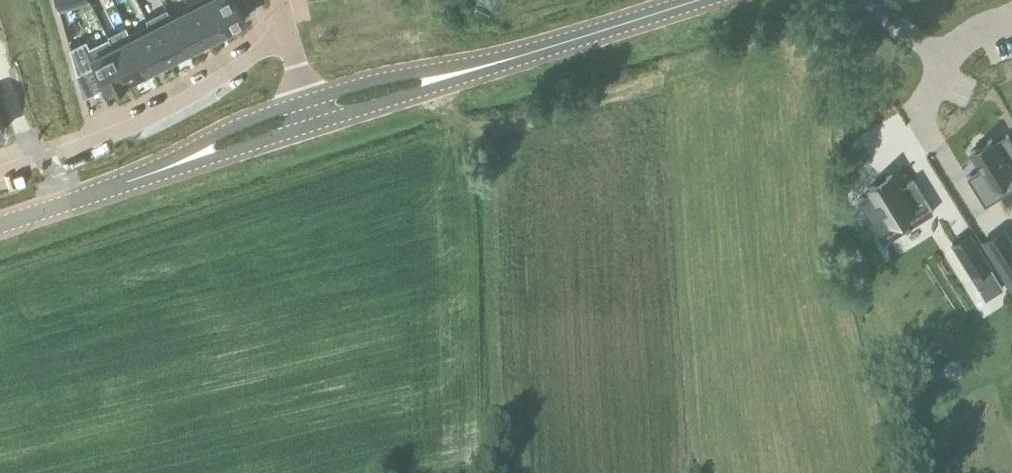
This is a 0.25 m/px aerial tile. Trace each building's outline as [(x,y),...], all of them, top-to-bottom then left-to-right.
[(60,9),(72,6),(70,0),(57,0),(60,9)] [(211,0),(192,0),(188,2),(206,38),(226,29),(211,0)] [(236,0),(211,0),(226,29),(246,18),(236,0)] [(206,38),(188,2),(187,3),(189,7),(172,16),(167,7),(167,8),(187,48),(206,38)] [(167,8),(147,18),(168,58),(187,48),(167,8)] [(130,32),(149,68),(168,58),(147,18),(146,18),(149,22),(130,32)] [(110,37),(109,37),(129,78),(149,68),(130,32),(129,32),(131,36),(114,45),(110,37)] [(109,88),(129,78),(109,37),(90,47),(86,40),(71,48),(78,72),(97,63),(109,88)] [(967,176),(985,205),(1011,188),(1011,140),(1008,133),(994,141),(992,138),(971,151),(981,168),(967,176)] [(871,191),(858,199),(884,242),(934,211),(914,179),(900,187),(892,174),(869,187),(871,191)] [(982,240),(1011,288),(1011,239),(1004,226),(982,240)] [(970,230),(951,242),(974,279),(993,267),(970,230)]
